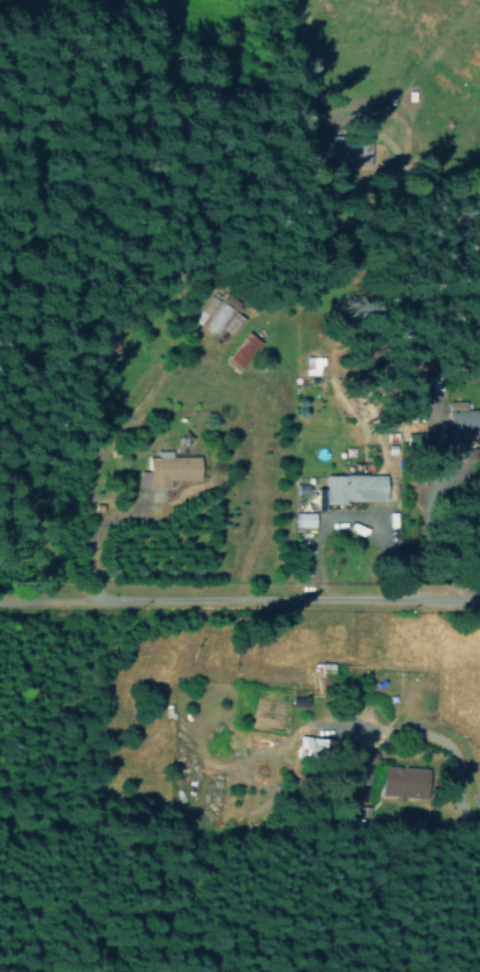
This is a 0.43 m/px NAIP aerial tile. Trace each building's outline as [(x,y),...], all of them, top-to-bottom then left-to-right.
[(369,164),(370,136),(343,135),(342,164),(369,164)] [(214,336),(221,327),(229,334),(243,320),(221,300),(200,323),(214,336)] [(260,343),(247,332),(223,359),(236,371),(260,343)] [(464,409),(464,401),(450,401),(450,404),(459,404),(458,412),(446,412),(446,445),(467,446),(467,435),(479,435),(479,439),(479,409),(464,409)] [(435,432),(404,433),(405,448),(435,447),(435,432)] [(197,456),(146,457),(147,488),(167,488),(167,480),(197,479),(197,456)] [(323,475),(324,502),(383,501),(383,474),(323,475)] [(295,495),(307,494),(306,484),(294,484),(295,495)] [(313,527),(313,512),(294,512),(294,527),(313,527)] [(294,747),(316,750),(317,737),(295,735),(294,747)] [(427,767),(381,766),(380,797),(417,798),(417,784),(427,784),(427,767)]
